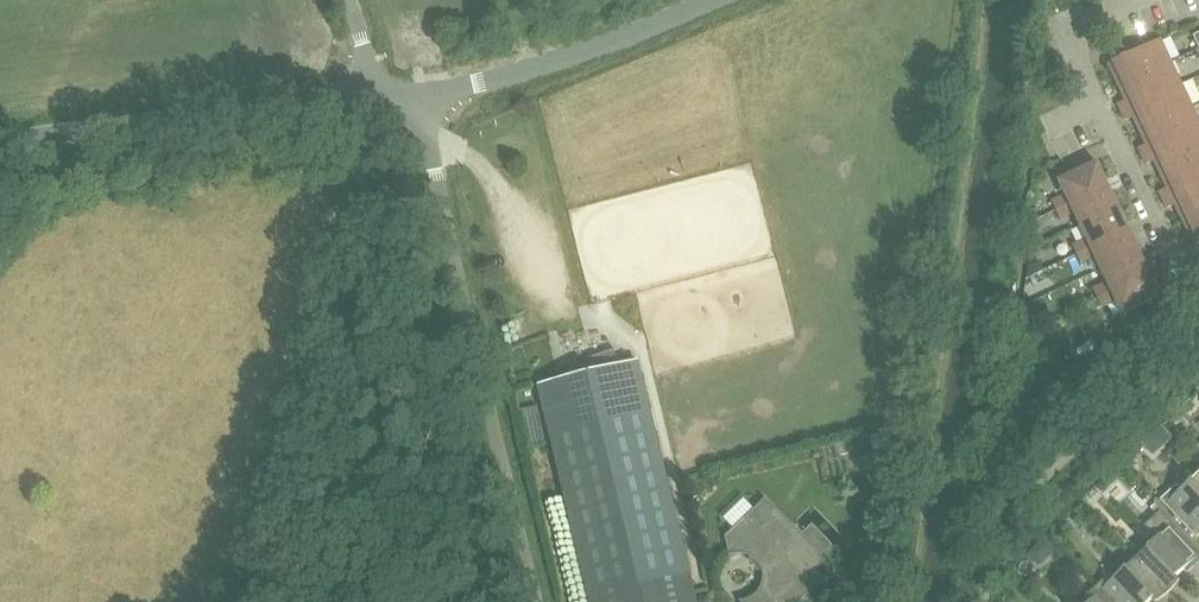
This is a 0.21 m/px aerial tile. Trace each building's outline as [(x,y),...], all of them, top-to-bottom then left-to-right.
[(1119,87),(1171,62),(1161,40),(1109,64),(1119,87)] [(1118,104),(1122,113),(1182,84),(1171,62),(1119,87),(1126,101),(1118,104)] [(1134,117),(1140,131),(1192,106),(1182,84),(1122,113),(1126,121),(1134,117)] [(1143,157),(1198,130),(1198,120),(1192,106),(1140,131),(1147,145),(1139,148),(1143,157)] [(1143,157),(1147,165),(1154,161),(1161,175),(1198,157),(1198,130),(1143,157)] [(1164,200),(1198,184),(1198,157),(1161,175),(1167,188),(1160,192),(1164,200)] [(1056,211),(1108,186),(1098,163),(1059,181),(1066,195),(1052,202),(1056,211)] [(1182,219),(1198,211),(1198,184),(1164,200),(1168,209),(1175,205),(1182,219)] [(1074,213),(1081,226),(1119,208),(1108,186),(1056,211),(1060,219),(1074,213)] [(1129,230),(1119,208),(1081,226),(1087,239),(1073,246),(1077,254),(1129,230)] [(1182,219),(1192,241),(1198,238),(1198,211),(1182,219)] [(1095,257),(1100,268),(1139,250),(1129,230),(1077,254),(1081,263),(1095,257)] [(1094,289),(1098,298),(1150,273),(1139,250),(1100,268),(1107,283),(1094,289)] [(1161,296),(1150,273),(1098,298),(1088,303),(1092,311),(1116,300),(1122,314),(1161,296)] [(565,367),(568,378),(539,385),(591,601),(694,601),(637,361),(618,365),(614,351),(615,351),(615,349),(565,367)] [(545,443),(536,407),(521,410),(529,446),(545,443)] [(1162,426),(1154,433),(1165,445),(1173,438),(1162,426)] [(1182,490),(1177,485),(1161,500),(1197,538),(1198,536),(1198,474),(1182,490)] [(741,601),(777,601),(799,601),(825,578),(817,569),(825,561),(765,498),(725,536),(729,555),(734,554),(740,553),(747,554),(751,556),(755,559),(758,561),(760,565),(763,570),(763,574),(763,578),(763,581),(762,585),(759,590),(755,595),(752,598),(747,599),(745,600),(741,601)] [(1136,558),(1164,588),(1169,593),(1180,580),(1177,577),(1185,568),(1188,572),(1198,562),(1198,551),(1161,510),(1145,525),(1157,539),(1136,558)] [(1043,536),(1037,542),(1049,555),(1056,549),(1043,536)] [(1164,588),(1136,558),(1115,578),(1111,573),(1095,587),(1109,601),(1149,601),(1153,599),(1155,601),(1156,601),(1169,593),(1164,588)] [(865,601),(874,601),(893,585),(887,578),(863,600),(865,601)] [(1095,587),(1079,601),(1080,601),(1109,601),(1095,587)]
